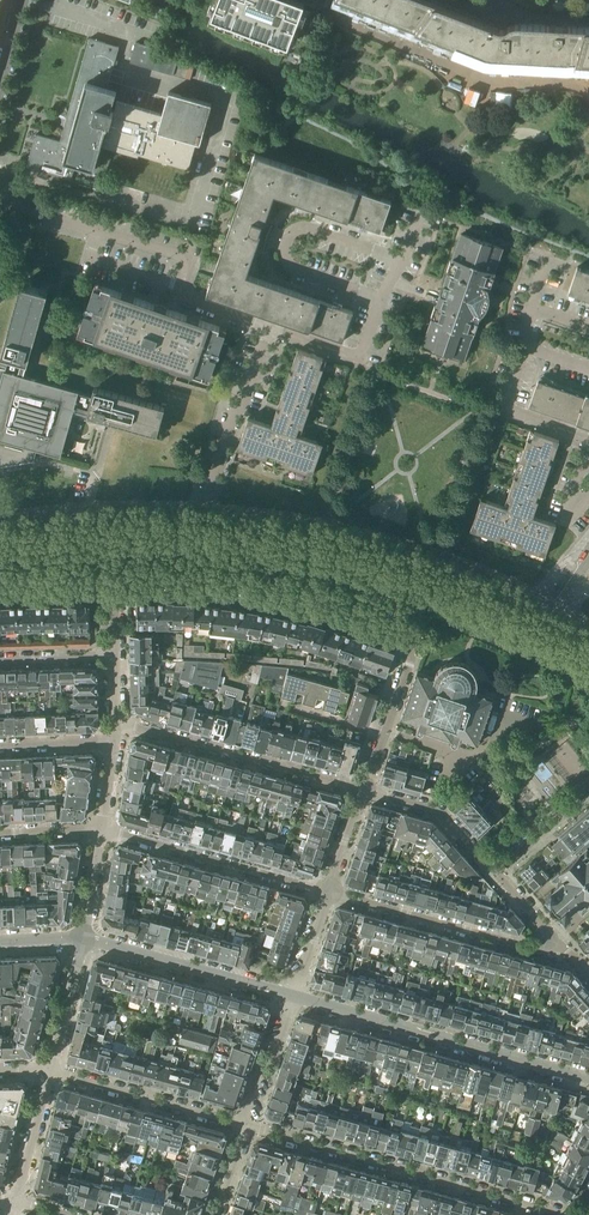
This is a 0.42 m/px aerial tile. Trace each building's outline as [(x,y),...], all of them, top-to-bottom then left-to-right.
[(208,26),(284,55),(295,28),(303,4),(305,1),(301,0),(217,0),(208,26)] [(518,23),(516,23),(514,23),(512,24),(508,26),(504,27),(501,29),(426,0),(339,0),(487,57),(488,57),(588,63),(588,27),(518,23)] [(146,16),(161,21),(165,9),(150,4),(146,16)] [(303,4),(295,28),(312,34),(321,11),(303,4)] [(69,142),(69,143),(99,152),(102,142),(104,143),(103,146),(138,156),(139,153),(156,158),(189,168),(196,143),(200,144),(207,121),(212,103),(168,91),(162,113),(125,103),(117,100),(116,102),(112,101),(115,90),(107,87),(111,74),(119,46),(89,37),(76,82),(67,117),(76,119),(72,133),(71,132),(68,141),(69,142)] [(179,56),(179,55),(179,54),(159,48),(142,44),(136,42),(130,62),(145,66),(145,65),(152,67),(152,68),(153,68),(153,67),(161,70),(161,71),(162,71),(162,70),(170,72),(169,73),(185,78),(190,60),(190,59),(179,56)] [(69,143),(61,140),(36,133),(26,166),(65,177),(71,179),(75,164),(94,169),(99,152),(69,143)] [(381,231),(391,201),(381,197),(380,201),(366,197),(367,193),(347,186),(346,190),(327,183),(328,179),(255,154),(251,164),(255,165),(251,179),(247,177),(215,270),(219,271),(214,285),(210,283),(206,294),(280,319),(281,315),(300,322),(298,326),(319,333),(320,329),(327,331),(334,333),(332,337),(343,341),(353,311),(247,274),(256,245),(257,244),(264,247),(264,248),(264,246),(265,243),(266,237),(267,236),(267,235),(270,229),(271,228),(272,225),(271,225),(271,226),(264,224),(274,194),(363,225),(381,231)] [(62,211),(64,206),(50,202),(49,207),(62,211)] [(502,248),(479,239),(461,233),(444,283),(443,284),(442,285),(441,286),(441,288),(440,289),(440,290),(440,292),(441,293),(425,338),(423,343),(438,348),(436,354),(439,355),(444,357),(448,358),(450,352),(464,357),(465,357),(478,318),(477,317),(479,316),(481,315),(483,313),(484,312),(485,310),(487,308),(488,305),(488,304),(489,303),(489,301),(489,299),(490,297),(490,295),(489,293),(489,290),(488,287),(489,287),(499,256),(502,248)] [(586,269),(584,274),(576,271),(568,292),(588,299),(588,270),(586,269)] [(0,383),(0,439),(30,448),(36,449),(60,456),(73,410),(87,413),(86,414),(90,415),(91,415),(91,416),(97,417),(98,417),(98,418),(104,419),(105,419),(105,420),(118,423),(119,423),(125,425),(126,425),(132,427),(133,427),(139,429),(140,429),(146,431),(147,431),(146,431),(153,433),(157,434),(161,421),(165,407),(161,405),(161,406),(160,405),(154,403),(154,404),(153,403),(147,402),(146,402),(146,401),(140,400),(139,400),(139,399),(133,398),(132,398),(126,396),(125,396),(125,395),(120,394),(119,394),(113,392),(112,392),(99,388),(98,388),(94,387),(92,395),(78,391),(64,387),(65,386),(49,382),(23,375),(27,362),(28,362),(29,358),(29,357),(31,351),(31,350),(33,344),(33,343),(35,337),(34,337),(35,336),(37,330),(36,330),(37,329),(39,323),(38,323),(39,322),(41,317),(40,316),(41,315),(43,310),(42,309),(43,308),(43,309),(44,303),(44,302),(45,302),(46,296),(46,295),(47,295),(48,291),(20,283),(19,287),(19,288),(17,294),(17,295),(15,301),(15,302),(13,308),(13,309),(11,315),(12,315),(11,316),(9,321),(10,322),(9,323),(9,322),(7,329),(8,329),(7,329),(6,335),(6,336),(5,336),(4,342),(4,343),(3,343),(2,349),(2,350),(1,350),(0,354),(9,356),(5,370),(4,370),(0,383)] [(102,286),(100,289),(94,287),(88,304),(94,306),(92,315),(85,312),(79,330),(86,332),(84,335),(202,376),(204,373),(210,376),(216,358),(210,356),(213,347),(219,350),(225,332),(219,330),(220,327),(199,320),(198,323),(186,319),(187,315),(170,309),(170,311),(151,304),(151,303),(134,297),(133,300),(121,296),(122,293),(102,286)] [(60,320),(48,317),(41,341),(53,344),(60,320)] [(248,417),(237,449),(248,452),(250,448),(257,450),(256,455),(263,457),(262,460),(263,462),(265,464),(267,465),(269,466),(271,467),(273,468),(275,468),(278,469),(280,469),(283,469),(286,469),(287,466),(294,468),(295,463),(303,466),(301,471),(312,475),(323,443),(296,434),(299,427),(302,428),(310,406),(306,405),(309,398),(312,389),(315,390),(323,368),(320,367),(323,358),(298,349),(292,366),(292,367),(290,372),(278,404),(279,405),(277,410),(271,425),(248,417)] [(538,380),(531,401),(539,404),(538,408),(553,414),(554,409),(571,415),(569,419),(577,422),(578,421),(588,425),(588,397),(538,380)] [(211,394),(218,396),(220,390),(214,388),(211,394)] [(319,421),(330,425),(332,419),(324,416),(323,418),(320,417),(319,421)] [(516,433),(523,435),(525,429),(519,427),(516,433)] [(523,462),(520,470),(546,479),(552,461),(553,457),(553,456),(554,456),(559,440),(534,431),(531,440),(527,439),(520,461),(523,462)] [(510,500),(508,507),(534,517),(539,502),(538,502),(540,497),(546,479),(520,470),(518,478),(514,477),(507,499),(510,500)] [(534,517),(508,507),(481,498),(470,529),(481,533),(483,528),(490,531),(489,536),(496,538),(495,541),(496,543),(498,544),(500,545),(502,546),(504,547),(506,548),(508,549),(511,549),(513,550),(516,550),(519,550),(520,547),(527,549),(528,544),(536,547),(534,552),(545,555),(556,524),(534,517)] [(157,626),(158,626),(158,603),(137,603),(137,625),(157,625),(157,626)] [(183,626),(184,626),(185,603),(184,603),(158,603),(158,626),(174,626),(183,626)] [(192,629),(210,630),(212,607),(194,606),(194,603),(185,603),(184,626),(192,626),(192,629)] [(69,604),(69,606),(69,629),(69,632),(90,632),(89,604),(69,604)] [(30,607),(17,607),(18,630),(44,629),(44,606),(30,607)] [(69,606),(44,606),(44,629),(65,629),(69,629),(69,606)] [(18,630),(17,607),(0,608),(0,631),(18,630)] [(235,633),(236,633),(239,610),(237,610),(212,607),(210,630),(209,636),(234,639),(235,633)] [(246,635),(260,637),(265,614),(258,613),(239,610),(236,633),(246,635)] [(279,641),(284,643),(291,620),(271,615),(265,614),(260,637),(268,639),(279,641)] [(303,645),(310,648),(318,625),(308,622),(308,625),(297,621),(291,620),(284,643),(290,644),(302,647),(303,645)] [(335,656),(336,656),(343,634),(343,633),(336,631),(318,625),(310,648),(335,656)] [(130,634),(131,646),(158,646),(158,641),(159,641),(159,634),(158,634),(157,629),(144,629),(144,634),(130,634)] [(363,665),(364,664),(370,643),(357,638),(343,634),(336,656),(363,665)] [(370,643),(364,664),(387,672),(394,651),(375,645),(370,643)] [(221,658),(224,658),(224,653),(216,652),(204,652),(204,645),(201,645),(184,645),(184,656),(220,658),(221,658)] [(131,646),(131,661),(154,660),(154,653),(158,652),(158,646),(131,646)] [(306,660),(305,665),(330,669),(331,665),(317,662),(317,658),(315,654),(311,654),(309,661),(306,660)] [(131,661),(131,672),(159,671),(159,660),(154,660),(131,661)] [(176,660),(176,671),(181,671),(185,660),(182,660),(176,660)] [(185,660),(181,671),(179,682),(190,685),(194,686),(202,689),(229,696),(234,698),(240,700),(241,699),(240,699),(242,691),(243,691),(243,690),(223,684),(225,680),(220,678),(224,662),(198,660),(185,660)] [(408,698),(407,702),(406,702),(406,703),(405,702),(405,703),(406,704),(401,718),(408,720),(408,721),(410,721),(409,722),(410,722),(411,722),(412,722),(413,722),(418,723),(416,728),(416,729),(416,730),(416,731),(417,732),(418,732),(418,733),(419,733),(420,734),(421,734),(422,733),(423,733),(424,732),(425,731),(425,730),(451,739),(451,740),(450,741),(451,742),(451,743),(451,744),(452,744),(453,745),(454,745),(455,745),(456,745),(457,745),(458,744),(459,743),(459,742),(461,738),(466,740),(466,741),(467,741),(467,742),(468,742),(470,742),(477,744),(482,731),(483,731),(484,729),(483,729),(484,725),(485,725),(486,723),(485,723),(486,719),(487,719),(488,717),(487,717),(488,713),(489,713),(490,713),(490,711),(489,711),(493,697),(487,695),(487,694),(485,693),(484,693),(482,692),(482,693),(477,692),(478,691),(477,690),(477,688),(478,686),(479,686),(479,684),(478,684),(478,682),(477,680),(478,679),(479,679),(478,677),(477,678),(477,677),(476,675),(475,673),(476,673),(476,672),(476,671),(475,671),(474,671),(473,670),(472,668),(472,667),(471,666),(470,666),(470,667),(469,665),(467,664),(467,663),(466,662),(465,663),(463,662),(461,662),(461,661),(461,660),(459,660),(459,661),(457,661),(454,661),(454,660),(452,660),(452,661),(450,662),(448,662),(447,661),(446,662),(446,663),(444,664),(442,665),(441,665),(440,666),(441,666),(440,666),(441,667),(439,668),(438,670),(437,670),(437,669),(436,671),(437,672),(436,674),(435,676),(434,675),(433,676),(429,675),(429,674),(427,673),(426,673),(424,672),(424,673),(417,671),(413,684),(412,684),(412,685),(411,684),(411,685),(412,686),(411,690),(410,690),(410,691),(409,690),(409,691),(410,692),(409,696),(408,696),(408,697),(407,696),(407,697),(408,698)] [(271,682),(272,682),(283,685),(288,667),(255,664),(254,666),(250,681),(258,684),(260,676),(272,679),(271,682)] [(93,668),(71,668),(71,680),(71,681),(98,680),(98,672),(93,667),(93,668)] [(61,681),(61,668),(50,669),(50,700),(56,700),(56,688),(59,688),(61,688),(61,686),(61,681)] [(61,681),(71,680),(71,668),(65,668),(61,668),(61,681)] [(29,669),(17,670),(18,689),(18,694),(23,694),(29,694),(29,669)] [(39,669),(29,669),(29,694),(29,696),(35,696),(35,689),(39,689),(39,669)] [(50,669),(39,669),(39,689),(45,688),(45,696),(39,696),(40,701),(45,700),(50,700),(50,669)] [(17,670),(6,670),(7,695),(18,694),(18,689),(17,670)] [(131,672),(131,684),(156,683),(156,685),(159,686),(159,671),(131,672)] [(177,689),(179,682),(181,671),(176,671),(175,671),(171,688),(177,689)] [(304,693),(305,693),(309,679),(308,679),(301,677),(288,673),(284,685),(282,694),(280,703),(288,706),(290,698),(295,700),(297,691),(304,693)] [(381,690),(383,684),(358,678),(345,676),(343,690),(347,691),(350,681),(357,684),(357,683),(360,684),(360,683),(369,686),(381,690)] [(325,699),(329,684),(328,684),(321,682),(309,679),(305,693),(304,693),(302,702),(315,705),(317,697),(325,699)] [(98,693),(98,680),(71,681),(72,683),(74,683),(74,693),(98,693)] [(283,685),(272,682),(270,690),(282,694),(284,685),(283,685)] [(131,693),(148,692),(149,692),(149,687),(155,687),(156,685),(156,683),(131,684),(131,693)] [(360,684),(357,683),(357,684),(355,688),(358,689),(358,688),(367,691),(369,686),(360,683),(360,684)] [(325,699),(322,707),(335,711),(337,702),(346,704),(350,692),(347,691),(343,690),(341,689),(341,688),(329,684),(325,699)] [(190,685),(186,698),(179,725),(191,729),(196,710),(197,706),(196,706),(190,704),(193,695),(191,695),(193,689),(194,686),(190,685)] [(147,717),(158,720),(164,694),(166,687),(161,686),(157,699),(152,698),(150,703),(147,717)] [(379,695),(367,691),(358,688),(358,689),(348,717),(368,725),(372,716),(376,704),(379,695)] [(167,722),(179,725),(186,698),(184,698),(182,702),(178,701),(181,692),(176,690),(174,696),(173,700),(172,704),(167,722)] [(131,693),(131,703),(150,703),(152,698),(153,695),(150,695),(150,697),(148,697),(148,692),(131,693)] [(74,693),(68,693),(68,705),(69,705),(71,705),(76,705),(87,705),(98,705),(98,693),(74,693)] [(158,720),(167,722),(172,704),(173,700),(174,696),(164,694),(158,720)] [(211,735),(223,738),(234,698),(229,696),(223,715),(217,713),(216,715),(211,735)] [(193,719),(191,729),(201,732),(210,699),(204,698),(204,700),(202,705),(197,704),(196,706),(197,706),(196,708),(196,710),(193,719)] [(201,732),(211,735),(216,715),(211,714),(214,703),(213,703),(213,700),(210,699),(201,732)] [(36,712),(37,733),(46,732),(45,700),(40,701),(35,701),(35,705),(40,705),(40,708),(35,708),(35,709),(36,712)] [(45,700),(46,732),(56,732),(56,714),(51,714),(50,700),(45,700)] [(24,701),(25,708),(26,733),(37,733),(36,712),(35,709),(30,710),(30,701),(24,701)] [(5,702),(6,734),(16,733),(15,716),(11,716),(10,702),(7,702),(5,702)] [(135,713),(147,717),(150,703),(131,703),(131,709),(135,714),(135,713)] [(254,747),(263,715),(265,706),(252,703),(247,721),(241,743),(242,743),(254,747)] [(61,708),(55,709),(56,714),(56,732),(67,731),(66,705),(61,705),(61,708)] [(66,705),(67,731),(77,731),(76,713),(71,713),(71,705),(69,705),(66,705)] [(76,713),(77,731),(88,730),(87,705),(76,705),(76,709),(81,709),(82,713),(76,713)] [(87,705),(88,730),(94,730),(98,726),(98,725),(98,712),(98,705),(87,705)] [(15,716),(16,733),(26,733),(25,708),(14,709),(15,716)] [(283,712),(281,711),(278,710),(277,710),(275,718),(266,750),(278,753),(284,730),(278,728),(280,721),(283,712)] [(229,715),(223,738),(236,742),(242,719),(239,718),(235,717),(229,715)] [(254,747),(266,750),(275,718),(263,715),(254,747)] [(236,742),(241,743),(247,721),(242,719),(236,742)] [(278,753),(291,757),(297,734),(290,732),(293,724),(287,723),(285,730),(284,730),(278,753)] [(291,757),(302,760),(310,730),(306,728),(304,735),(297,734),(291,757)] [(344,747),(337,770),(348,773),(352,771),(352,770),(361,745),(349,742),(353,731),(348,729),(345,739),(344,747)] [(302,760),(314,763),(320,740),(313,738),(316,731),(310,730),(302,760)] [(314,763),(325,767),(334,736),(329,735),(327,742),(320,740),(314,763)] [(337,770),(344,747),(345,739),(334,736),(325,767),(337,770)] [(130,752),(155,758),(159,745),(136,739),(136,738),(131,742),(130,752)] [(152,767),(164,770),(170,748),(159,745),(155,758),(152,767)] [(168,772),(164,786),(163,790),(168,791),(179,751),(170,748),(164,770),(164,771),(168,772)] [(401,750),(399,755),(396,764),(390,785),(403,788),(407,771),(416,774),(417,770),(408,768),(410,762),(405,760),(406,758),(407,752),(401,750)] [(177,774),(182,776),(188,753),(179,751),(168,791),(172,792),(177,774)] [(155,758),(130,752),(128,763),(150,768),(152,769),(152,767),(155,758)] [(399,755),(389,752),(379,782),(390,785),(396,764),(399,755)] [(180,783),(189,785),(197,756),(188,753),(182,776),(180,783)] [(91,754),(54,756),(54,763),(63,763),(65,763),(69,764),(94,768),(95,758),(91,754)] [(44,756),(33,757),(34,778),(39,778),(40,788),(46,788),(45,778),(44,756)] [(44,756),(45,778),(50,778),(55,777),(55,770),(54,763),(54,756),(44,756)] [(196,779),(201,781),(207,758),(197,756),(189,785),(187,791),(192,792),(196,779)] [(22,757),(11,758),(13,788),(12,788),(12,789),(17,789),(17,779),(23,779),(22,757)] [(33,757),(22,757),(23,779),(29,779),(29,786),(34,786),(34,778),(33,757)] [(0,758),(1,780),(7,779),(7,786),(2,786),(1,786),(2,790),(7,789),(12,789),(12,788),(13,788),(11,758),(0,758)] [(199,788),(208,790),(216,761),(207,758),(201,781),(199,788)] [(217,793),(219,786),(218,786),(225,763),(216,761),(208,790),(208,791),(217,793)] [(128,763),(127,774),(155,781),(160,783),(161,779),(156,778),(156,776),(148,774),(150,768),(128,763)] [(225,763),(218,786),(219,786),(217,793),(220,794),(225,796),(226,795),(234,766),(225,763)] [(92,780),(94,768),(69,764),(68,773),(65,773),(65,775),(68,776),(92,780)] [(226,795),(234,798),(243,768),(234,766),(226,795)] [(234,798),(244,800),(253,771),(243,768),(234,798)] [(407,771),(403,788),(411,791),(421,794),(427,773),(417,770),(416,774),(407,771)] [(253,771),(244,800),(243,805),(248,806),(250,798),(252,799),(254,799),(255,797),(256,794),(257,795),(263,774),(253,771)] [(127,774),(125,785),(144,790),(146,791),(150,791),(152,792),(155,781),(127,774)] [(257,817),(261,818),(262,818),(265,806),(273,777),(263,774),(257,795),(262,796),(259,808),(257,817)] [(65,784),(64,789),(66,790),(89,794),(92,780),(68,776),(67,784),(65,784)] [(273,777),(265,806),(271,807),(272,805),(277,806),(278,801),(284,780),(273,777)] [(278,822),(281,823),(283,823),(284,817),(294,783),(284,780),(278,801),(282,802),(280,810),(281,810),(278,822)] [(294,783),(284,817),(290,818),(294,805),(299,807),(302,795),(304,786),(294,783)] [(453,809),(462,819),(478,804),(477,803),(483,797),(478,793),(483,788),(480,784),(453,809)] [(125,785),(123,797),(152,804),(153,799),(148,798),(150,791),(146,791),(144,790),(125,785)] [(310,787),(304,786),(302,795),(320,801),(340,807),(342,801),(340,795),(319,790),(318,794),(309,791),(310,787)] [(55,787),(50,787),(49,787),(50,798),(45,799),(46,819),(57,818),(56,802),(56,799),(56,788),(55,787)] [(39,788),(34,788),(34,792),(36,819),(46,819),(45,799),(40,799),(39,788)] [(14,820),(12,789),(7,789),(8,799),(2,799),(3,821),(14,820)] [(17,789),(12,789),(14,820),(24,820),(24,800),(24,798),(18,798),(17,789)] [(64,800),(56,799),(56,802),(87,808),(89,794),(66,790),(65,796),(64,800)] [(24,800),(24,820),(36,819),(34,792),(29,792),(29,800),(24,800)] [(497,801),(470,827),(478,836),(483,841),(492,834),(487,828),(494,821),(489,816),(501,805),(500,804),(506,798),(504,796),(503,795),(497,801)] [(121,808),(150,815),(153,804),(152,804),(123,797),(121,808)] [(478,804),(462,819),(470,827),(497,801),(494,798),(491,801),(491,800),(482,809),(478,804)] [(159,832),(164,812),(165,809),(160,808),(161,803),(154,801),(153,804),(150,815),(146,829),(159,832)] [(337,817),(340,807),(320,801),(318,805),(307,802),(305,807),(310,808),(337,817)] [(87,814),(86,813),(87,808),(56,802),(57,818),(60,818),(65,818),(82,817),(87,814)] [(159,832),(169,835),(178,803),(173,802),(170,814),(164,812),(159,832)] [(398,823),(400,818),(388,815),(390,810),(371,805),(368,814),(398,823)] [(177,807),(169,835),(180,838),(187,810),(177,807)] [(567,864),(588,845),(588,807),(559,833),(562,837),(552,846),(553,848),(557,853),(567,864)] [(123,822),(146,829),(150,815),(121,808),(120,817),(119,817),(122,822),(123,822)] [(310,808),(307,819),(333,827),(337,817),(310,808)] [(197,812),(187,810),(180,838),(189,841),(197,813),(197,812)] [(220,849),(231,852),(241,813),(236,811),(233,825),(228,823),(220,849)] [(189,841),(200,844),(205,824),(200,822),(202,815),(197,813),(189,841)] [(241,813),(231,852),(240,855),(247,829),(243,828),(247,814),(241,813)] [(402,847),(411,815),(401,813),(400,818),(398,823),(396,829),(394,836),(399,837),(395,849),(400,851),(402,847)] [(211,847),(219,818),(219,816),(214,814),(211,825),(205,824),(200,844),(211,847)] [(385,825),(396,829),(398,823),(368,814),(365,824),(383,830),(385,825)] [(414,841),(421,818),(411,815),(402,847),(404,848),(404,849),(406,850),(409,840),(414,841)] [(219,818),(211,847),(220,849),(228,823),(229,820),(223,819),(219,818)] [(250,857),(260,860),(265,841),(260,840),(262,833),(264,828),(263,827),(265,819),(262,818),(261,818),(258,828),(250,857)] [(300,821),(298,827),(330,837),(333,827),(307,819),(306,818),(304,823),(300,821)] [(425,844),(432,821),(421,818),(414,841),(411,851),(417,853),(418,849),(423,851),(424,846),(425,844)] [(431,850),(446,836),(432,822),(432,821),(425,844),(424,846),(426,847),(427,846),(431,850)] [(382,834),(383,830),(365,824),(361,834),(391,844),(393,838),(382,834)] [(247,829),(240,855),(250,857),(258,828),(248,825),(247,829)] [(308,835),(306,840),(326,847),(330,837),(298,827),(292,825),(291,829),(308,835)] [(265,841),(260,860),(269,863),(278,836),(278,834),(268,831),(265,841)] [(389,848),(391,844),(361,834),(358,844),(376,850),(378,844),(389,848)] [(287,839),(278,836),(269,863),(279,866),(283,854),(287,839)] [(429,864),(453,845),(446,836),(431,850),(435,855),(427,862),(429,864)] [(291,846),(294,847),(323,856),(325,851),(326,847),(306,840),(303,839),(301,844),(292,841),(291,846)] [(48,850),(60,852),(80,855),(81,846),(77,841),(48,843),(48,850)] [(34,843),(23,844),(24,864),(30,864),(30,876),(31,883),(36,883),(36,874),(35,871),(36,871),(34,843)] [(45,843),(34,843),(36,871),(41,870),(41,863),(46,863),(46,861),(46,853),(45,843)] [(12,844),(0,845),(2,870),(8,870),(9,884),(14,884),(14,879),(13,874),(12,844)] [(23,844),(12,844),(13,874),(18,874),(17,864),(24,864),(23,844)] [(358,844),(355,853),(384,862),(386,857),(388,854),(385,853),(384,857),(375,854),(376,850),(358,844)] [(447,867),(461,854),(453,845),(429,864),(425,868),(427,870),(429,870),(433,872),(435,870),(443,863),(447,867)] [(523,867),(519,870),(527,879),(552,858),(557,853),(553,848),(552,850),(548,845),(541,851),(545,857),(538,863),(534,858),(533,858),(523,867)] [(567,864),(551,878),(558,885),(552,891),(551,890),(545,896),(551,903),(550,904),(551,905),(557,912),(558,911),(565,918),(571,913),(570,912),(576,907),(582,915),(588,908),(588,845),(567,864)] [(114,849),(113,857),(132,860),(140,861),(144,862),(147,862),(149,854),(142,852),(120,846),(119,846),(114,849)] [(301,855),(300,859),(320,866),(323,856),(294,847),(293,852),(301,855)] [(52,854),(46,853),(46,861),(78,866),(80,855),(60,852),(59,857),(52,856),(52,854)] [(355,853),(351,863),(370,869),(371,864),(382,867),(384,862),(355,853)] [(141,873),(139,878),(144,878),(143,885),(151,887),(159,857),(149,854),(147,862),(144,862),(142,867),(141,873)] [(283,854),(279,866),(292,869),(312,875),(318,873),(318,872),(320,866),(300,859),(283,854)] [(460,873),(469,863),(461,854),(447,867),(437,875),(438,875),(443,877),(443,876),(444,877),(454,867),(458,872),(460,873)] [(113,857),(111,868),(141,873),(142,867),(131,865),(132,860),(113,857)] [(163,890),(166,878),(170,860),(159,857),(151,887),(163,890)] [(555,862),(552,858),(527,879),(535,888),(549,876),(545,871),(555,862)] [(168,889),(174,891),(181,863),(170,860),(166,878),(170,879),(168,889)] [(46,861),(46,863),(46,866),(57,868),(56,871),(55,871),(54,873),(54,872),(54,873),(76,877),(78,866),(46,861)] [(184,894),(185,891),(192,866),(181,863),(174,891),(184,894)] [(351,863),(348,874),(376,882),(378,876),(368,874),(370,869),(351,863)] [(473,882),(479,884),(480,880),(483,878),(469,863),(460,873),(471,876),(475,880),(473,882)] [(373,892),(384,895),(392,867),(392,866),(387,865),(384,875),(379,874),(378,876),(376,882),(373,892)] [(191,892),(196,894),(202,869),(192,866),(185,891),(191,893),(191,892)] [(384,895),(394,898),(400,877),(394,876),(397,867),(392,866),(392,867),(384,895)] [(111,868),(110,880),(129,882),(130,876),(135,877),(139,877),(139,878),(141,873),(111,868)] [(196,894),(195,896),(205,899),(206,895),(213,872),(202,869),(196,894)] [(414,904),(424,906),(433,874),(433,872),(429,870),(427,878),(426,878),(424,886),(419,885),(414,904)] [(76,877),(54,873),(45,872),(45,876),(45,877),(52,878),(51,884),(58,886),(75,888),(76,877)] [(211,905),(214,906),(223,875),(213,872),(206,895),(205,899),(205,900),(210,901),(209,902),(212,903),(211,905)] [(348,885),(373,892),(376,882),(348,874),(345,881),(348,885)] [(394,898),(404,901),(411,876),(401,874),(400,877),(394,898)] [(424,906),(434,909),(439,890),(434,889),(438,875),(437,875),(433,874),(424,906)] [(220,898),(225,900),(231,877),(223,875),(214,906),(212,914),(215,915),(217,908),(218,908),(220,898)] [(411,876),(404,901),(414,904),(419,885),(421,877),(417,876),(416,876),(412,875),(411,876)] [(225,900),(223,908),(232,911),(240,880),(231,877),(225,900)] [(434,909),(444,912),(453,879),(448,878),(444,892),(439,890),(434,909)] [(444,912),(454,915),(459,896),(454,895),(458,880),(453,879),(444,912)] [(142,885),(129,882),(110,880),(108,892),(127,895),(128,889),(142,891),(142,885)] [(242,909),(244,905),(250,882),(240,880),(232,911),(237,913),(238,908),(242,909)] [(245,916),(251,918),(260,885),(250,882),(244,905),(248,906),(245,916)] [(474,920),(481,893),(482,893),(477,891),(479,884),(473,882),(473,884),(464,917),(474,920)] [(26,903),(27,924),(39,923),(37,891),(37,883),(36,883),(31,883),(31,903),(26,903)] [(454,915),(464,917),(473,884),(468,883),(464,897),(459,896),(454,915)] [(3,898),(4,925),(16,924),(14,891),(14,884),(9,884),(8,884),(8,897),(3,898)] [(264,907),(267,897),(269,888),(260,885),(251,918),(255,919),(258,909),(263,910),(264,907)] [(59,901),(60,922),(65,922),(70,918),(75,888),(58,886),(59,894),(59,901)] [(269,888),(267,897),(277,900),(279,901),(279,902),(304,911),(307,903),(304,897),(304,898),(269,888)] [(474,920),(484,923),(493,889),(487,888),(486,894),(481,893),(474,920)] [(484,923),(493,926),(499,907),(494,905),(497,894),(493,889),(484,923)] [(14,891),(16,924),(27,924),(26,903),(26,895),(21,896),(20,890),(14,891)] [(37,891),(39,923),(49,922),(48,895),(47,890),(44,890),(37,891)] [(106,904),(134,907),(134,904),(135,904),(136,901),(127,900),(127,895),(108,892),(106,904)] [(48,895),(49,922),(60,922),(59,901),(59,894),(48,895)] [(493,926),(504,928),(509,907),(501,898),(499,907),(493,926)] [(282,915),(300,922),(304,911),(279,902),(279,901),(277,900),(273,912),(275,913),(282,915)] [(106,904),(104,915),(124,917),(125,912),(137,914),(137,911),(138,908),(135,907),(134,907),(106,904)] [(155,906),(154,911),(146,938),(155,941),(161,922),(156,920),(160,907),(155,906)] [(333,915),(361,924),(364,915),(339,907),(335,909),(335,910),(333,915)] [(509,907),(504,928),(519,933),(524,923),(509,907)] [(143,908),(141,913),(140,914),(140,916),(139,920),(135,935),(146,938),(154,911),(143,908)] [(186,929),(181,927),(176,946),(186,949),(194,921),(197,910),(193,908),(191,917),(189,916),(186,929)] [(180,913),(175,912),(174,916),(166,944),(176,946),(181,927),(177,926),(180,913)] [(297,932),(300,922),(282,915),(275,913),(273,912),(269,922),(279,926),(278,926),(297,932)] [(161,922),(155,941),(166,944),(174,916),(163,913),(161,922)] [(124,917),(104,915),(103,922),(106,927),(135,935),(139,920),(124,917)] [(330,925),(351,931),(352,927),(358,928),(357,931),(359,931),(361,924),(333,915),(330,925)] [(367,958),(371,945),(378,918),(364,915),(361,924),(359,931),(359,933),(367,935),(361,956),(367,958)] [(371,945),(381,948),(389,921),(378,918),(371,945)] [(197,922),(194,921),(186,949),(197,952),(202,933),(197,932),(199,924),(196,923),(197,922)] [(213,921),(212,925),(211,927),(208,927),(206,934),(202,933),(197,952),(206,955),(213,932),(216,922),(213,921)] [(381,948),(391,951),(398,924),(389,921),(381,948)] [(398,944),(403,946),(408,927),(398,924),(391,951),(396,952),(398,944)] [(326,936),(355,944),(357,939),(349,937),(351,931),(330,925),(326,936)] [(264,933),(267,934),(293,943),(297,932),(278,926),(277,931),(266,927),(264,933)] [(406,955),(411,956),(418,930),(408,927),(403,946),(408,947),(406,955),(407,955),(406,955)] [(216,958),(227,961),(235,933),(235,931),(235,929),(232,928),(230,928),(227,940),(222,939),(216,958)] [(416,958),(421,959),(428,932),(418,930),(411,956),(416,958)] [(223,934),(213,932),(206,955),(216,958),(222,939),(223,934)] [(420,961),(432,965),(440,935),(428,932),(421,959),(420,961)] [(586,932),(581,936),(584,940),(579,944),(586,952),(588,953),(588,935),(586,932)] [(227,961),(237,963),(243,940),(245,935),(240,934),(235,933),(227,961)] [(244,966),(250,967),(253,954),(251,954),(254,943),(253,943),(255,936),(246,934),(245,936),(245,935),(243,940),(237,963),(244,966)] [(263,945),(271,948),(289,954),(293,943),(267,934),(263,945)] [(440,935),(432,965),(431,966),(433,966),(436,967),(437,964),(438,958),(445,960),(451,939),(440,935)] [(323,945),(341,951),(344,951),(346,946),(353,949),(355,944),(326,936),(323,945)] [(445,960),(444,965),(454,967),(461,941),(451,939),(445,960)] [(459,966),(465,967),(471,944),(461,941),(454,967),(453,971),(457,972),(459,966)] [(285,965),(287,961),(289,954),(271,948),(269,953),(259,949),(261,944),(254,942),(254,943),(251,954),(253,954),(256,955),(285,965)] [(471,944),(465,967),(470,969),(469,970),(474,972),(481,947),(471,944)] [(323,945),(320,954),(346,962),(351,963),(353,956),(354,953),(350,952),(349,955),(349,957),(341,954),(341,951),(323,945)] [(474,972),(485,975),(492,950),(481,947),(474,972)] [(493,985),(493,984),(501,953),(492,950),(485,975),(490,976),(488,983),(493,985)] [(500,975),(506,976),(511,955),(501,953),(493,984),(497,985),(500,975)] [(327,966),(338,969),(344,971),(345,967),(346,962),(320,954),(317,963),(327,966)] [(510,997),(512,992),(521,958),(511,955),(506,976),(511,978),(506,996),(510,997)] [(33,957),(12,958),(13,982),(15,982),(16,980),(17,974),(21,962),(25,963),(32,965),(56,971),(59,960),(55,956),(33,957)] [(0,958),(0,968),(1,980),(1,995),(15,998),(16,993),(17,992),(13,991),(14,990),(6,991),(6,983),(13,982),(12,958),(0,958)] [(527,977),(531,961),(521,958),(512,992),(517,993),(519,985),(521,976),(527,977)] [(85,994),(98,997),(104,999),(106,992),(107,990),(109,991),(110,986),(111,986),(117,965),(107,962),(98,960),(98,959),(93,962),(85,994)] [(409,964),(408,968),(417,971),(419,963),(410,961),(409,964)] [(525,983),(536,986),(542,964),(531,961),(527,977),(521,976),(519,985),(524,987),(525,983)] [(53,983),(56,971),(32,965),(30,971),(24,969),(25,963),(21,962),(17,974),(22,975),(29,977),(53,983)] [(314,985),(321,987),(327,966),(317,963),(311,980),(313,985),(314,985)] [(542,982),(548,984),(552,967),(542,964),(536,986),(531,1003),(536,1005),(542,982)] [(111,986),(121,988),(127,968),(117,965),(111,986)] [(342,993),(352,996),(360,967),(355,965),(352,974),(348,973),(347,976),(342,993)] [(321,987),(332,990),(338,969),(327,966),(321,987)] [(360,967),(352,996),(354,996),(362,998),(369,969),(365,968),(361,966),(360,967)] [(552,967),(548,984),(553,985),(549,998),(554,1000),(554,1001),(563,970),(552,967)] [(121,988),(132,991),(138,971),(127,968),(121,988)] [(332,990),(342,993),(347,976),(342,975),(344,971),(338,969),(332,990)] [(369,969),(362,998),(371,1001),(379,972),(379,971),(374,970),(369,969)] [(562,992),(566,993),(572,972),(563,970),(554,1001),(559,1002),(562,992)] [(129,1000),(141,1004),(149,974),(138,971),(132,991),(129,1000)] [(388,976),(381,1004),(390,1006),(399,973),(394,971),(393,976),(388,975),(388,976)] [(379,972),(371,1001),(381,1004),(388,976),(388,975),(383,973),(379,972)] [(565,996),(566,998),(582,983),(572,972),(566,993),(565,995),(565,996)] [(390,1006),(399,1009),(405,990),(405,989),(401,987),(404,974),(399,973),(390,1006)] [(149,974),(141,1004),(146,1005),(147,1005),(149,1006),(150,999),(154,1000),(155,998),(161,977),(149,974)] [(50,995),(53,983),(29,977),(22,975),(20,981),(16,980),(15,982),(15,986),(26,989),(50,995)] [(163,1014),(164,1008),(172,980),(161,977),(155,998),(161,1000),(156,1018),(161,1019),(163,1014)] [(164,1008),(170,1010),(172,1002),(179,1003),(184,984),(172,980),(164,1008)] [(405,990),(399,1009),(412,1012),(419,986),(420,984),(408,981),(405,989),(405,990)] [(564,1001),(570,1008),(588,991),(582,983),(566,998),(564,999),(564,1001)] [(179,1024),(184,1026),(186,1019),(195,987),(184,984),(179,1003),(185,1005),(179,1024)] [(412,1012),(425,1016),(432,990),(419,986),(412,1012)] [(195,987),(187,1015),(200,1018),(202,1010),(207,990),(195,987)] [(15,998),(47,1007),(50,995),(26,989),(24,995),(16,993),(15,998)] [(432,990),(425,1016),(437,1019),(445,991),(439,989),(438,992),(432,990)] [(437,1019),(450,1023),(455,1004),(449,1002),(452,991),(446,989),(445,991),(437,1019)] [(204,1027),(209,1028),(219,993),(207,990),(202,1010),(208,1012),(204,1027)] [(583,1011),(588,1006),(588,991),(570,1008),(565,1012),(563,1015),(567,1019),(579,1008),(583,1011)] [(219,993),(209,1028),(215,1030),(219,1015),(225,1016),(226,1013),(231,997),(219,993)] [(82,1003),(112,1012),(116,1013),(121,1007),(115,1005),(113,1006),(105,1004),(106,999),(104,999),(98,997),(85,994),(82,1003)] [(107,999),(117,1002),(119,996),(108,994),(107,999)] [(1,995),(1,997),(1,1004),(11,1004),(11,1010),(20,1012),(44,1018),(47,1007),(15,998),(1,995)] [(455,1004),(450,1023),(462,1026),(470,999),(470,998),(458,995),(455,1004)] [(1,1016),(1,1024),(2,1032),(2,1055),(31,1055),(36,1051),(35,1051),(38,1042),(14,1036),(7,1036),(10,1024),(11,1024),(11,1023),(11,1020),(11,1010),(11,1004),(1,1004),(1,997),(0,997),(0,1016),(1,1016)] [(228,1020),(230,1021),(233,1022),(240,999),(231,997),(226,1013),(230,1014),(228,1020)] [(470,999),(462,1026),(475,1030),(481,1011),(483,1002),(470,998),(470,999)] [(235,1022),(239,1023),(240,1021),(241,1017),(245,1019),(251,1002),(240,999),(233,1022),(235,1022)] [(500,1037),(513,1040),(523,1002),(518,1000),(513,1020),(506,1018),(500,1037)] [(513,1040),(525,1044),(530,1025),(523,1023),(526,1010),(525,1009),(527,1002),(525,1001),(524,1001),(523,1002),(513,1040)] [(249,1025),(248,1026),(253,1027),(259,1004),(251,1002),(245,1019),(250,1020),(249,1025)] [(481,1011),(475,1030),(488,1033),(496,1006),(496,1005),(490,1004),(483,1002),(481,1011)] [(116,1013),(112,1012),(82,1003),(79,1016),(100,1022),(108,1024),(107,1027),(120,1030),(121,1026),(120,1024),(116,1023),(117,1020),(115,1019),(116,1013)] [(253,1027),(263,1030),(269,1012),(267,1006),(259,1004),(253,1027)] [(500,1037),(506,1018),(508,1010),(501,1008),(501,1007),(496,1006),(488,1033),(500,1037)] [(578,1026),(580,1027),(588,1019),(588,1006),(583,1011),(586,1015),(576,1024),(578,1026)] [(44,1018),(20,1012),(17,1022),(17,1024),(41,1030),(44,1018)] [(99,1027),(100,1022),(79,1016),(76,1027),(85,1030),(91,1031),(95,1033),(99,1034),(104,1035),(106,1029),(99,1027)] [(297,1019),(295,1025),(319,1034),(323,1022),(317,1021),(302,1016),(297,1019)] [(525,1044),(538,1047),(546,1019),(540,1018),(539,1019),(532,1017),(530,1025),(525,1044)] [(538,1047),(550,1051),(555,1032),(548,1030),(551,1020),(546,1019),(538,1047)] [(550,1051),(560,1054),(565,1036),(560,1035),(564,1020),(559,1019),(555,1032),(550,1051)] [(584,1029),(585,1030),(588,1027),(588,1019),(580,1027),(584,1029)] [(239,1023),(235,1022),(234,1027),(236,1028),(234,1032),(259,1041),(263,1030),(253,1027),(248,1026),(243,1025),(239,1023)] [(318,1040),(317,1043),(325,1045),(331,1024),(323,1022),(319,1034),(318,1039),(317,1040),(318,1040)] [(14,1036),(38,1042),(41,1030),(17,1024),(14,1036)] [(325,1045),(323,1053),(333,1055),(333,1056),(341,1027),(340,1027),(331,1024),(325,1045)] [(295,1025),(291,1036),(310,1042),(311,1037),(318,1039),(319,1034),(295,1025)] [(570,1056),(580,1059),(586,1037),(587,1034),(583,1033),(584,1029),(580,1027),(578,1026),(577,1029),(570,1056)] [(85,1030),(76,1027),(69,1055),(72,1061),(76,1062),(85,1030)] [(179,1042),(211,1051),(213,1052),(214,1048),(217,1037),(183,1027),(179,1042)] [(341,1027),(333,1056),(342,1058),(343,1058),(346,1044),(350,1030),(341,1027)] [(218,1039),(223,1041),(233,1044),(256,1052),(259,1041),(234,1032),(221,1028),(218,1039)] [(560,1054),(570,1056),(577,1029),(572,1028),(570,1038),(565,1036),(560,1054)] [(76,1062),(86,1064),(92,1044),(87,1042),(89,1036),(91,1031),(85,1030),(76,1062)] [(346,1044),(343,1058),(347,1059),(346,1066),(350,1067),(359,1032),(350,1030),(346,1044)] [(355,1063),(362,1065),(370,1035),(359,1032),(350,1067),(353,1068),(355,1063)] [(95,1067),(103,1039),(104,1035),(99,1034),(96,1045),(92,1044),(86,1064),(95,1067)] [(370,1035),(362,1065),(366,1066),(364,1071),(369,1072),(371,1065),(379,1038),(370,1035)] [(291,1036),(288,1046),(314,1054),(315,1049),(308,1047),(310,1042),(291,1036)] [(586,1037),(580,1059),(588,1062),(588,1038),(586,1037)] [(382,1064),(383,1064),(389,1040),(379,1038),(371,1065),(381,1067),(382,1064)] [(114,1042),(103,1039),(95,1067),(107,1070),(114,1042)] [(142,1056),(136,1055),(130,1077),(141,1080),(153,1039),(147,1041),(142,1056)] [(158,1040),(153,1039),(141,1080),(153,1083),(159,1061),(153,1059),(158,1040)] [(217,1044),(216,1049),(215,1051),(252,1062),(256,1052),(233,1044),(230,1051),(227,1050),(228,1048),(222,1046),(223,1041),(218,1039),(217,1044)] [(385,1076),(391,1078),(400,1044),(389,1040),(383,1064),(381,1070),(386,1072),(385,1076)] [(115,1041),(114,1042),(107,1070),(118,1074),(126,1044),(115,1041)] [(127,1043),(126,1044),(118,1074),(130,1077),(136,1055),(138,1048),(131,1046),(132,1044),(127,1043)] [(400,1069),(405,1070),(411,1047),(400,1044),(391,1078),(389,1084),(395,1086),(400,1069)] [(288,1046),(284,1056),(302,1062),(304,1058),(321,1063),(322,1058),(317,1056),(314,1054),(288,1046)] [(417,1075),(418,1071),(423,1050),(411,1047),(405,1070),(411,1072),(409,1079),(408,1082),(411,1083),(409,1088),(413,1089),(417,1075)] [(418,1071),(417,1075),(426,1078),(426,1079),(425,1085),(425,1086),(425,1087),(429,1088),(430,1083),(430,1082),(438,1054),(423,1050),(418,1071)] [(214,1054),(212,1062),(248,1073),(252,1062),(215,1051),(214,1054)] [(204,1053),(198,1052),(197,1055),(187,1093),(199,1096),(206,1074),(198,1072),(204,1053)] [(153,1083),(164,1087),(173,1056),(173,1054),(168,1053),(167,1055),(161,1053),(159,1061),(153,1083)] [(182,1067),(176,1090),(187,1093),(197,1055),(193,1053),(188,1069),(185,1068),(182,1067)] [(438,1054),(430,1082),(440,1085),(448,1057),(438,1054)] [(164,1087),(176,1090),(182,1067),(176,1066),(178,1057),(173,1056),(164,1087)] [(284,1056),(281,1065),(308,1074),(311,1065),(302,1062),(284,1056)] [(448,1057),(440,1085),(450,1088),(458,1060),(448,1057)] [(450,1088),(450,1090),(461,1093),(469,1063),(458,1060),(450,1088)] [(212,1062),(208,1075),(243,1088),(248,1073),(212,1062)] [(470,1109),(473,1098),(481,1066),(469,1063),(461,1093),(457,1106),(470,1109)] [(281,1065),(278,1074),(296,1079),(298,1075),(308,1078),(310,1074),(308,1074),(281,1065)] [(473,1098),(484,1101),(492,1069),(481,1066),(473,1098)] [(327,1078),(327,1077),(328,1072),(329,1072),(319,1069),(318,1072),(317,1075),(327,1078)] [(496,1105),(498,1096),(504,1073),(492,1069),(484,1101),(482,1106),(488,1108),(490,1103),(496,1105)] [(502,1126),(506,1108),(515,1076),(504,1073),(498,1096),(503,1098),(496,1125),(502,1126)] [(306,1093),(309,1094),(311,1089),(297,1085),(299,1080),(296,1079),(278,1074),(275,1084),(300,1092),(306,1094),(306,1093)] [(243,1088),(208,1075),(202,1097),(234,1106),(234,1105),(237,1104),(238,1104),(243,1088)] [(336,1081),(345,1083),(347,1078),(338,1076),(338,1075),(336,1080),(337,1080),(336,1081)] [(506,1108),(512,1110),(513,1105),(519,1107),(521,1103),(520,1103),(526,1079),(519,1077),(515,1076),(506,1108)] [(524,1119),(528,1120),(538,1082),(526,1079),(520,1103),(521,1103),(519,1107),(518,1111),(525,1113),(524,1119)] [(345,1090),(347,1084),(337,1082),(336,1086),(340,1087),(340,1088),(345,1090)] [(537,1107),(544,1109),(550,1086),(538,1082),(528,1120),(524,1133),(536,1136),(540,1123),(541,1120),(534,1118),(537,1107)] [(23,1100),(26,1088),(22,1083),(0,1083),(0,1094),(23,1100)] [(275,1084),(271,1094),(289,1100),(291,1095),(296,1097),(295,1099),(299,1100),(300,1095),(299,1094),(300,1092),(275,1084)] [(352,1091),(356,1093),(358,1087),(347,1084),(345,1090),(352,1091)] [(388,1089),(376,1085),(375,1091),(387,1094),(388,1089)] [(556,1109),(559,1098),(562,1089),(550,1086),(544,1109),(541,1118),(546,1119),(547,1116),(554,1118),(556,1109)] [(358,1087),(356,1093),(366,1096),(368,1089),(358,1087)] [(65,1109),(70,1090),(65,1088),(59,1091),(56,1106),(53,1115),(62,1117),(65,1109)] [(559,1098),(588,1108),(588,1096),(562,1089),(559,1098)] [(76,1111),(80,1093),(70,1090),(65,1109),(62,1117),(68,1119),(70,1110),(76,1111)] [(303,1125),(313,1128),(318,1109),(321,1100),(316,1099),(318,1092),(313,1090),(312,1095),(303,1125)] [(83,1123),(90,1095),(80,1093),(76,1111),(81,1113),(79,1122),(83,1123)] [(291,1122),(303,1125),(312,1095),(309,1094),(306,1093),(306,1094),(303,1106),(297,1105),(294,1113),(291,1122)] [(19,1113),(23,1100),(0,1094),(0,1108),(19,1113)] [(268,1104),(288,1111),(292,1101),(289,1100),(271,1094),(268,1104)] [(91,1119),(96,1120),(101,1098),(90,1095),(83,1123),(82,1127),(81,1133),(80,1136),(86,1138),(91,1119)] [(318,1109),(313,1128),(324,1131),(331,1104),(331,1103),(333,1096),(328,1095),(327,1102),(321,1100),(318,1109)] [(104,1133),(104,1132),(112,1101),(101,1098),(96,1120),(101,1122),(99,1131),(104,1133)] [(570,1114),(580,1118),(588,1121),(588,1108),(559,1098),(556,1109),(570,1114)] [(409,1100),(406,1108),(411,1109),(411,1108),(415,1109),(416,1102),(409,1100)] [(117,1126),(122,1104),(112,1101),(104,1132),(104,1133),(103,1135),(109,1136),(114,1138),(114,1135),(117,1126)] [(331,1104),(324,1131),(333,1134),(334,1134),(341,1106),(331,1103),(331,1104)] [(114,1138),(113,1139),(118,1141),(122,1128),(128,1129),(133,1107),(132,1107),(122,1104),(117,1126),(114,1135),(114,1138)] [(268,1116),(291,1122),(294,1113),(288,1111),(268,1104),(266,1110),(265,1110),(268,1116)] [(341,1106),(334,1134),(344,1137),(352,1109),(341,1106)] [(128,1129),(125,1140),(135,1143),(136,1141),(144,1111),(143,1110),(133,1107),(128,1129)] [(354,1140),(364,1143),(373,1110),(373,1109),(363,1107),(362,1112),(354,1140)] [(16,1125),(19,1113),(0,1108),(0,1121),(16,1125)] [(344,1137),(354,1140),(362,1112),(352,1109),(344,1137)] [(364,1143),(375,1145),(380,1127),(383,1113),(373,1110),(364,1143)] [(144,1111),(136,1141),(146,1144),(147,1142),(155,1113),(153,1113),(144,1111)] [(155,1113),(147,1142),(152,1144),(151,1146),(157,1147),(165,1116),(155,1113)] [(380,1127),(375,1145),(384,1148),(392,1117),(393,1114),(389,1113),(387,1119),(388,1119),(385,1128),(380,1127)] [(65,1128),(81,1133),(82,1127),(70,1124),(72,1120),(68,1119),(62,1117),(53,1115),(51,1124),(65,1128)] [(165,1116),(157,1147),(167,1150),(175,1119),(165,1116)] [(384,1148),(395,1151),(404,1120),(392,1117),(384,1148)] [(577,1129),(588,1135),(588,1121),(580,1118),(576,1126),(578,1127),(577,1129)] [(178,1153),(180,1143),(183,1131),(186,1122),(175,1119),(167,1150),(178,1153)] [(395,1151),(402,1153),(410,1125),(411,1122),(404,1120),(395,1151)] [(13,1137),(15,1130),(16,1126),(16,1125),(0,1121),(0,1133),(13,1137)] [(420,1128),(413,1156),(423,1159),(431,1132),(431,1131),(433,1123),(429,1121),(428,1127),(421,1125),(420,1128)] [(444,1165),(454,1168),(462,1139),(458,1138),(462,1122),(457,1121),(453,1134),(452,1138),(444,1165)] [(183,1131),(224,1144),(226,1137),(224,1133),(186,1122),(183,1131)] [(80,1138),(80,1136),(81,1133),(65,1128),(51,1124),(48,1134),(67,1140),(68,1135),(80,1138)] [(402,1153),(413,1156),(420,1128),(410,1125),(402,1153)] [(577,1129),(573,1127),(569,1136),(588,1147),(588,1135),(577,1129)] [(564,1151),(588,1164),(588,1147),(569,1136),(564,1134),(557,1130),(550,1144),(564,1151)] [(187,1145),(220,1155),(224,1144),(183,1131),(180,1143),(187,1145)] [(431,1132),(423,1159),(433,1162),(441,1135),(442,1134),(431,1131),(431,1132)] [(466,1171),(476,1174),(481,1153),(477,1152),(480,1139),(478,1138),(480,1132),(477,1131),(473,1142),(466,1171)] [(10,1148),(13,1137),(0,1133),(0,1146),(10,1148)] [(66,1145),(67,1140),(48,1134),(46,1144),(76,1152),(77,1148),(66,1145)] [(433,1162),(444,1165),(452,1138),(441,1135),(433,1162)] [(486,1177),(496,1142),(497,1139),(493,1138),(489,1150),(483,1148),(481,1153),(476,1174),(486,1177)] [(463,1139),(454,1168),(466,1171),(473,1142),(463,1139)] [(253,1145),(248,1161),(266,1167),(278,1171),(284,1150),(259,1143),(259,1142),(253,1145)] [(486,1177),(496,1180),(503,1154),(506,1144),(496,1142),(486,1177)] [(75,1158),(76,1152),(46,1144),(43,1155),(62,1160),(63,1155),(75,1158)] [(503,1154),(496,1180),(508,1183),(517,1148),(506,1144),(503,1154)] [(192,1159),(216,1166),(220,1155),(187,1145),(185,1150),(194,1153),(192,1159)] [(508,1183),(518,1186),(524,1164),(526,1159),(527,1155),(521,1153),(523,1147),(518,1145),(517,1148),(508,1183)] [(7,1160),(10,1149),(10,1148),(0,1146),(0,1160),(7,1160)] [(273,1189),(284,1193),(295,1153),(284,1150),(278,1171),(275,1182),(274,1187),(273,1189)] [(557,1163),(558,1164),(563,1166),(563,1167),(582,1177),(588,1164),(564,1151),(557,1163)] [(98,1152),(97,1157),(108,1160),(109,1155),(98,1152)] [(120,1158),(130,1160),(131,1154),(121,1152),(120,1158)] [(282,1199),(281,1204),(294,1207),(297,1196),(300,1184),(301,1182),(308,1156),(295,1153),(284,1193),(284,1195),(282,1199)] [(35,1185),(38,1190),(47,1193),(48,1193),(55,1195),(56,1195),(62,1197),(64,1197),(65,1195),(69,1177),(60,1175),(60,1178),(55,1177),(57,1170),(60,1159),(53,1157),(43,1155),(40,1165),(38,1172),(38,1173),(37,1178),(35,1185)] [(308,1156),(301,1182),(311,1185),(311,1184),(318,1159),(308,1156)] [(526,1159),(524,1164),(518,1186),(533,1190),(539,1170),(540,1168),(537,1167),(539,1157),(535,1156),(533,1162),(526,1159)] [(174,1165),(212,1177),(216,1166),(192,1159),(189,1158),(187,1164),(176,1160),(174,1165)] [(315,1188),(321,1190),(329,1162),(318,1159),(311,1184),(316,1186),(315,1188)] [(248,1161),(245,1171),(263,1178),(266,1167),(248,1161)] [(329,1162),(321,1190),(330,1192),(331,1191),(338,1165),(329,1162)] [(552,1176),(554,1177),(576,1190),(582,1177),(563,1167),(563,1166),(558,1164),(552,1176)] [(185,1180),(208,1189),(212,1177),(174,1165),(173,1170),(179,1172),(187,1174),(185,1180)] [(335,1194),(341,1195),(348,1168),(338,1165),(331,1191),(336,1192),(335,1194)] [(65,1195),(64,1197),(65,1197),(74,1200),(81,1178),(83,1169),(82,1169),(72,1166),(69,1177),(65,1195)] [(101,1184),(95,1206),(105,1209),(112,1187),(115,1176),(107,1174),(109,1167),(106,1166),(104,1173),(101,1184)] [(74,1200),(84,1203),(94,1169),(94,1168),(89,1167),(86,1180),(81,1178),(74,1200)] [(348,1168),(341,1195),(346,1197),(351,1198),(352,1197),(352,1196),(359,1171),(348,1168)] [(84,1203),(95,1206),(101,1184),(96,1182),(99,1172),(98,1171),(94,1169),(84,1203)] [(539,1170),(533,1190),(567,1199),(572,1197),(576,1190),(554,1177),(549,1186),(541,1182),(546,1173),(539,1170)] [(245,1171),(241,1181),(260,1187),(261,1182),(274,1187),(275,1182),(263,1178),(245,1171)] [(352,1197),(351,1198),(362,1201),(370,1174),(359,1171),(352,1196),(352,1197)] [(116,1212),(126,1214),(132,1193),(134,1185),(129,1184),(131,1178),(127,1174),(125,1179),(116,1212)] [(361,1201),(360,1205),(370,1208),(372,1202),(379,1176),(370,1174),(362,1201),(361,1201)] [(112,1187),(105,1209),(116,1212),(125,1179),(115,1176),(112,1187)] [(376,1208),(382,1209),(390,1179),(379,1176),(372,1202),(377,1204),(376,1208)] [(400,1182),(390,1179),(382,1209),(381,1211),(391,1214),(393,1207),(395,1201),(400,1182)] [(172,1189),(179,1191),(190,1195),(204,1200),(208,1189),(185,1180),(183,1187),(173,1183),(172,1189)] [(241,1181),(238,1191),(257,1197),(275,1203),(281,1205),(281,1204),(282,1199),(258,1191),(260,1187),(241,1181)] [(405,1211),(407,1203),(412,1185),(400,1182),(395,1201),(393,1207),(405,1211)] [(134,1185),(132,1193),(126,1214),(128,1214),(138,1214),(143,1196),(146,1187),(141,1185),(140,1187),(134,1185)] [(422,1188),(412,1185),(407,1203),(411,1205),(408,1214),(414,1214),(422,1188)] [(156,1190),(146,1187),(143,1196),(138,1214),(149,1214),(156,1190)] [(179,1191),(172,1189),(168,1188),(167,1193),(160,1214),(171,1214),(179,1191)] [(427,1209),(426,1209),(431,1191),(422,1188),(414,1214),(426,1214),(427,1209)] [(167,1193),(161,1191),(160,1191),(156,1190),(149,1214),(160,1214),(167,1193)] [(190,1195),(179,1191),(171,1214),(184,1214),(190,1195)] [(238,1191),(234,1202),(245,1205),(268,1213),(269,1208),(255,1203),(257,1197),(238,1191)] [(438,1212),(442,1194),(431,1191),(426,1209),(427,1209),(426,1214),(437,1214),(438,1212)] [(453,1197),(442,1194),(438,1212),(437,1214),(448,1214),(453,1197)] [(184,1214),(199,1214),(204,1200),(190,1195),(184,1214)] [(297,1208),(307,1211),(314,1213),(317,1201),(302,1197),(297,1196),(294,1207),(297,1208)] [(464,1200),(453,1197),(448,1214),(459,1214),(464,1200)] [(474,1203),(464,1200),(459,1214),(470,1214),(474,1203)] [(245,1205),(234,1202),(229,1214),(242,1214),(245,1205)] [(280,1208),(295,1212),(297,1208),(294,1207),(281,1204),(281,1205),(275,1203),(274,1207),(280,1208)] [(479,1204),(474,1203),(470,1214),(476,1214),(479,1204)] [(489,1207),(479,1204),(476,1214),(487,1214),(489,1207)]
